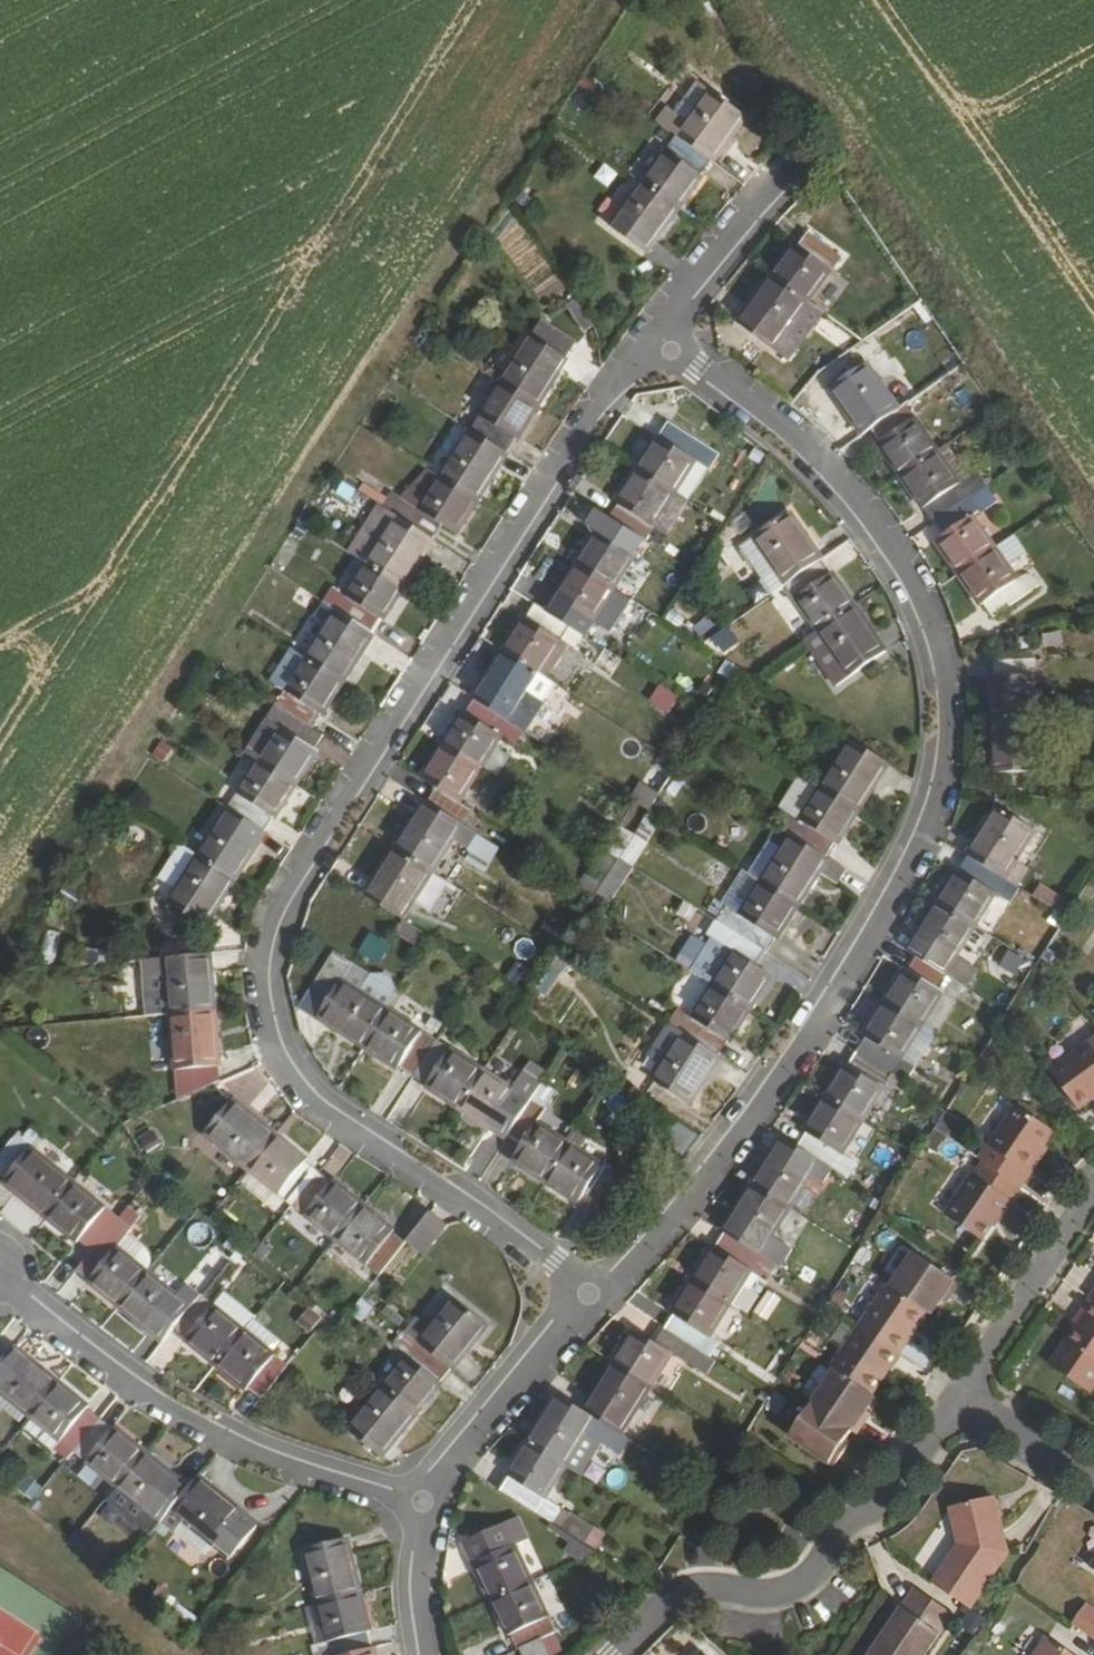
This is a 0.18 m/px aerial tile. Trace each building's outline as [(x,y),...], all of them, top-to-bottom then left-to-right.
[(702,92),(670,136),(706,163),(737,119),(702,92)] [(706,163),(670,136),(637,183),(673,208),(706,163)] [(673,208),(637,183),(606,230),(640,254),(673,208)] [(493,235),(504,250),(529,232),(517,217),(493,235)] [(535,233),(506,249),(538,307),(567,291),(535,233)] [(792,245),(768,278),(804,303),(835,257),(803,234),(793,246),(792,245)] [(768,278),(766,277),(733,325),(784,364),(822,316),(804,303),(768,278)] [(536,324),(527,338),(562,361),(570,346),(536,324)] [(562,361),(527,338),(496,385),(531,408),(562,361)] [(826,389),(858,437),(867,431),(895,411),(862,365),(826,389)] [(531,408),(496,385),(466,432),(503,455),(531,408)] [(933,454),(902,407),(895,411),(867,431),(898,478),(933,454)] [(654,438),(632,471),(670,495),(691,462),(700,448),(664,425),(656,439),(654,438)] [(503,455),(466,432),(435,480),(472,504),(503,455)] [(954,485),(933,454),(898,478),(929,524),(981,488),(971,474),(954,485)] [(691,462),(670,495),(682,503),(702,470),(691,462)] [(435,480),(418,469),(396,502),(413,513),(435,480)] [(670,495),(632,471),(611,505),(613,506),(604,520),(640,543),(649,528),(670,495)] [(472,504),(435,480),(413,513),(396,502),(387,496),(379,510),(428,542),(436,527),(451,536),(472,504)] [(991,503),(981,488),(929,524),(938,537),(932,543),(955,574),(990,549),(969,519),(991,503)] [(682,503),(670,495),(649,528),(662,536),(682,503)] [(428,542),(379,510),(370,523),(383,533),(362,567),(399,591),(428,542)] [(816,562),(818,562),(785,516),(750,541),(782,587),(816,562)] [(640,543),(604,520),(594,534),(593,534),(572,567),(609,591),(640,543)] [(1008,537),(990,549),(1002,567),(1020,555),(1008,537)] [(1002,567),(990,549),(955,574),(988,620),(1033,587),(1027,579),(1025,577),(1022,577),(1012,581),(1002,567)] [(826,577),(816,562),(782,587),(814,634),(850,608),(828,576),(826,577)] [(399,591),(362,567),(341,600),(327,591),(318,606),(367,637),(375,622),(378,625),(399,591)] [(609,591),(572,567),(550,601),(552,602),(543,615),(579,638),(609,591)] [(367,637),(318,606),(310,620),(323,629),(302,661),(339,685),(369,638),(367,637)] [(882,654),(850,608),(814,634),(846,678),(882,654)] [(579,638),(543,615),(534,629),(520,619),(499,654),(536,677),(557,643),(570,652),(579,638)] [(601,648),(591,669),(609,677),(619,656),(601,648)] [(536,677),(499,654),(470,701),(505,723),(520,732),(538,704),(524,695),(536,677)] [(302,661),(273,709),(307,731),(316,718),(318,718),(339,685),(302,661)] [(990,662),(991,721),(1033,718),(1031,661),(990,662)] [(549,685),(536,677),(524,695),(538,704),(549,685)] [(505,723),(470,701),(462,714),(461,714),(439,748),(476,771),(505,723)] [(276,732),(255,763),(292,788),(313,755),(309,752),(318,738),(307,731),(273,709),(264,722),(276,732)] [(1033,718),(991,721),(993,776),(1035,774),(1033,718)] [(855,813),(885,766),(849,743),(818,790),(855,813)] [(476,771),(439,748),(418,782),(430,791),(422,804),(458,826),(466,814),(455,806),(476,771)] [(631,798),(650,808),(675,760),(656,750),(631,798)] [(255,763),(225,812),(259,834),(268,819),(271,821),(292,788),(255,763)] [(818,790),(797,777),(777,809),(784,814),(797,823),(818,790)] [(834,846),(855,813),(818,790),(797,823),(784,814),(774,829),(823,860),(833,844),(834,846)] [(458,826),(422,804),(391,851),(428,875),(458,826)] [(215,826),(194,859),(231,882),(251,851),(252,846),(259,834),(225,812),(214,805),(206,818),(215,826)] [(995,810),(963,859),(965,860),(1001,882),(1031,832),(995,810)] [(823,860),(774,829),(765,843),(779,851),(758,884),(795,908),(814,875),(833,888),(843,872),(823,860)] [(779,851),(765,843),(744,876),(758,884),(779,851)] [(194,859),(177,847),(154,882),(172,894),(194,859)] [(428,875),(391,851),(362,899),(383,913),(398,923),(428,875)] [(194,859),(172,894),(164,907),(201,930),(231,882),(194,859)] [(1008,906),(1016,892),(1001,882),(965,860),(957,874),(955,872),(933,907),(972,930),(992,897),(1008,906)] [(744,876),(741,874),(720,907),(736,918),(758,884),(744,876)] [(1030,894),(1065,915),(1073,902),(1038,881),(1030,894)] [(736,918),(727,932),(762,955),(771,941),(772,941),(795,908),(758,884),(736,918)] [(972,930),(933,907),(903,954),(912,959),(947,981),(961,989),(970,975),(951,965),(972,930)] [(403,922),(396,937),(422,949),(429,933),(403,922)] [(762,955),(727,932),(718,947),(730,956),(710,988),(745,1011),(766,978),(753,968),(762,955)] [(203,958),(139,964),(142,980),(148,980),(164,979),(167,1018),(209,1015),(206,975),(205,975),(203,958)] [(311,991),(326,1002),(347,969),(331,958),(311,991)] [(901,970),(880,1004),(919,1028),(947,981),(912,959),(903,972),(901,970)] [(326,1002),(314,1021),(362,1050),(385,1014),(356,996),(366,981),(347,969),(326,1002)] [(148,980),(150,1020),(167,1018),(164,979),(148,980)] [(356,996),(385,1014),(394,1000),(366,981),(356,996)] [(932,1036),(961,989),(947,981),(919,1028),(932,1036)] [(745,1011),(710,988),(680,1036),(714,1058),(725,1040),(726,1041),(745,1011)] [(919,1028),(880,1004),(859,1039),(861,1040),(852,1054),(888,1076),(902,1084),(910,1072),(898,1062),(919,1028)] [(385,1014),(362,1050),(409,1080),(432,1044),(385,1014)] [(167,1018),(174,1103),(215,1085),(209,1015),(167,1018)] [(910,1072),(932,1036),(919,1028),(898,1062),(910,1072)] [(714,1058),(680,1036),(649,1083),(683,1106),(714,1058)] [(1047,1073),(1074,1111),(1093,1097),(1093,1038),(1047,1073)] [(432,1044),(409,1080),(422,1088),(421,1089),(456,1111),(479,1074),(432,1044)] [(888,1076),(852,1054),(843,1066),(841,1065),(820,1099),(859,1122),(888,1076)] [(527,1065),(521,1073),(539,1086),(545,1077),(527,1065)] [(508,1093),(479,1074),(456,1111),(503,1141),(527,1104),(539,1086),(521,1073),(508,1093)] [(859,1122),(820,1099),(800,1132),(802,1133),(793,1148),(828,1169),(843,1178),(852,1164),(838,1156),(859,1122)] [(202,1137),(245,1172),(273,1137),(230,1102),(202,1137)] [(527,1104),(503,1141),(517,1150),(509,1162),(542,1184),(565,1148),(532,1127),(540,1113),(527,1104)] [(978,1164),(1018,1190),(1027,1177),(1023,1173),(1049,1134),(1013,1109),(986,1149),(985,1149),(976,1162),(978,1164)] [(273,1137),(245,1172),(289,1208),(316,1175),(302,1163),(303,1161),(273,1137)] [(43,1220),(71,1186),(13,1138),(0,1154),(0,1181),(0,1182),(0,1185),(43,1220)] [(612,1179),(565,1148),(542,1184),(573,1206),(574,1204),(590,1213),(612,1179)] [(748,1187),(786,1211),(807,1178),(819,1184),(828,1169),(793,1148),(784,1162),(770,1153),(748,1187)] [(997,1222),(1018,1190),(978,1164),(942,1219),(979,1244),(994,1220),(997,1222)] [(316,1175),(289,1208),(333,1243),(361,1208),(331,1183),(330,1185),(316,1175)] [(71,1186),(43,1220),(74,1245),(77,1244),(89,1254),(116,1222),(71,1186)] [(729,1223),(721,1235),(757,1258),(786,1211),(748,1187),(727,1222),(729,1223)] [(1014,1240),(1029,1218),(1011,1206),(996,1227),(1014,1240)] [(361,1208),(333,1243),(376,1278),(400,1249),(403,1245),(388,1234),(390,1231),(361,1208)] [(444,1228),(428,1214),(403,1245),(420,1258),(444,1228)] [(89,1254),(74,1272),(116,1308),(144,1275),(113,1250),(125,1236),(128,1232),(116,1222),(89,1254)] [(689,1282),(727,1306),(748,1272),(761,1280),(770,1265),(757,1258),(721,1235),(712,1248),(711,1247),(689,1282)] [(113,1250),(144,1275),(147,1270),(145,1252),(125,1236),(113,1250)] [(828,1370),(832,1374),(867,1397),(869,1397),(925,1315),(929,1318),(937,1305),(942,1308),(955,1287),(911,1256),(889,1290),(885,1287),(856,1328),(828,1370)] [(144,1275),(116,1308),(149,1333),(159,1319),(172,1330),(198,1299),(185,1288),(174,1300),(144,1275)] [(661,1332),(697,1354),(727,1306),(689,1282),(668,1317),(669,1319),(661,1332)] [(351,1313),(366,1323),(376,1307),(361,1297),(351,1313)] [(172,1330),(214,1365),(241,1333),(198,1299),(172,1330)] [(1087,1301),(1070,1328),(1073,1330),(1063,1344),(1093,1366),(1093,1306),(1087,1301)] [(413,1345),(447,1372),(484,1329),(449,1302),(424,1332),(413,1345)] [(149,1333),(161,1344),(172,1330),(159,1319),(149,1333)] [(251,1321),(241,1333),(269,1357),(279,1345),(251,1321)] [(401,1335),(413,1345),(424,1332),(412,1322),(401,1335)] [(611,1368),(647,1389),(668,1355),(702,1375),(710,1362),(697,1354),(661,1332),(652,1345),(632,1333),(611,1368)] [(241,1333),(214,1365),(258,1401),(277,1377),(284,1369),(269,1357),(241,1333)] [(378,1389),(412,1417),(438,1386),(436,1385),(447,1372),(413,1345),(378,1389)] [(28,1419),(55,1386),(23,1361),(7,1379),(0,1373),(0,1396),(28,1419)] [(582,1414),(618,1436),(647,1389),(611,1368),(582,1414)] [(832,1374),(809,1408),(849,1434),(854,1438),(864,1423),(860,1420),(864,1413),(874,1400),(869,1397),(867,1397),(832,1374)] [(55,1386),(28,1419),(71,1453),(97,1421),(87,1413),(83,1409),(55,1386)] [(343,1431),(377,1459),(412,1417),(378,1389),(343,1431)] [(573,1429),(582,1414),(568,1406),(559,1420),(573,1429)] [(832,1470),(843,1454),(838,1451),(844,1443),(849,1434),(809,1408),(787,1439),(832,1470)] [(524,1444),(562,1467),(583,1434),(609,1450),(618,1436),(582,1414),(573,1429),(559,1420),(546,1411),(524,1444)] [(860,1420),(864,1423),(869,1417),(864,1413),(860,1420)] [(97,1421),(71,1453),(114,1488),(141,1456),(111,1431),(109,1432),(97,1421)] [(838,1451),(843,1454),(848,1446),(844,1443),(838,1451)] [(542,1500),(562,1467),(524,1444),(503,1478),(506,1480),(498,1493),(547,1523),(555,1509),(542,1500)] [(141,1456),(114,1488),(158,1525),(185,1492),(173,1482),(171,1479),(141,1456)] [(185,1492),(158,1525),(171,1535),(173,1533),(181,1523),(209,1546),(211,1548),(219,1539),(235,1553),(254,1527),(195,1479),(185,1492)] [(987,1501),(981,1503),(988,1524),(993,1523),(987,1501)] [(957,1550),(931,1589),(966,1612),(1003,1557),(993,1523),(988,1524),(981,1503),(946,1512),(957,1550)] [(488,1602),(529,1583),(511,1547),(525,1539),(514,1518),(460,1545),(488,1602)] [(181,1523),(173,1533),(201,1555),(209,1546),(181,1523)] [(301,1553),(314,1607),(356,1596),(343,1542),(301,1553)] [(517,1650),(536,1641),(553,1632),(529,1583),(488,1602),(506,1637),(508,1637),(514,1652),(517,1650)] [(869,1654),(923,1654),(947,1619),(910,1594),(869,1654)] [(314,1607),(323,1645),(309,1648),(310,1654),(352,1654),(369,1651),(356,1596),(314,1607)] [(1071,1628),(1093,1644),(1093,1616),(1084,1609),(1071,1628)] [(978,1635),(984,1619),(965,1612),(959,1628),(978,1635)] [(519,1654),(543,1654),(536,1641),(517,1650),(519,1654)] [(1044,1641),(1035,1654),(1065,1654),(1044,1641)]
